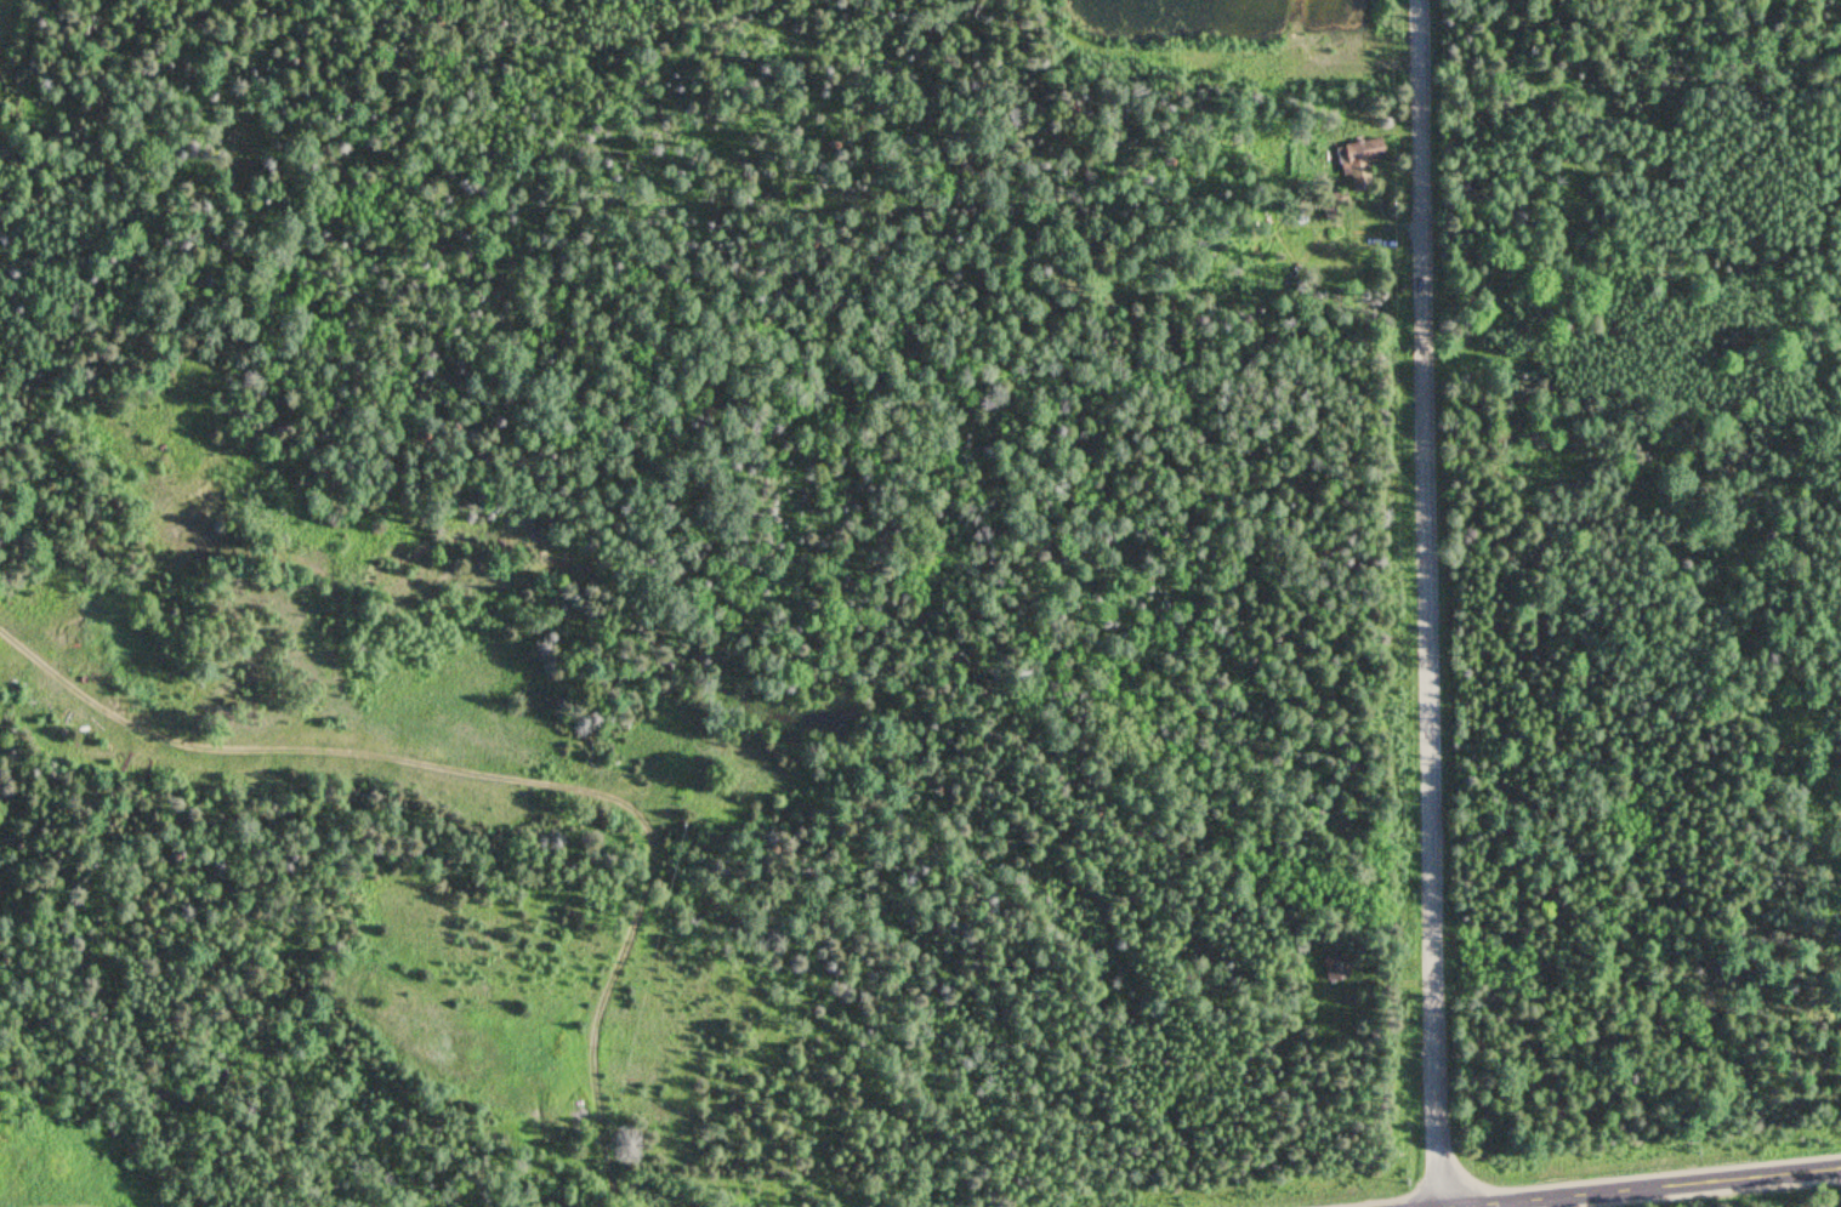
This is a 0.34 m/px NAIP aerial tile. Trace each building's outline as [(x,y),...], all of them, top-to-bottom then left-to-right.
[(1347,176),(1350,194),(1370,191),(1365,163),(1383,161),(1379,139),(1335,147),(1340,177),(1347,176)] [(1347,973),(1338,953),(1319,962),(1328,981),(1347,973)]
